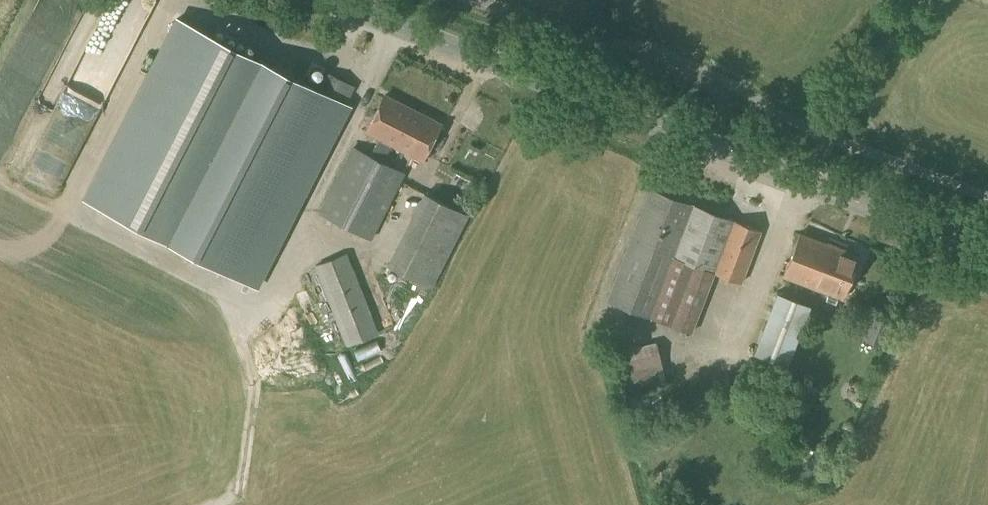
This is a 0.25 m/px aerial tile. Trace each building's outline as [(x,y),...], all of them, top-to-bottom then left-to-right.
[(179,21),(86,202),(191,255),(255,288),(357,91),(278,51),(270,67),(179,21)] [(355,147),(318,213),(364,237),(371,240),(405,173),(393,166),(396,159),(387,154),(391,145),(422,160),(441,124),(384,95),(365,131),(379,138),(370,155),(355,147)] [(740,284),(760,231),(650,189),(607,301),(691,333),(714,273),(740,284)] [(432,288),(469,215),(423,193),(387,264),(432,288)] [(843,299),(859,256),(799,233),(782,276),(843,299)] [(346,346),(378,334),(347,253),(314,265),(346,346)] [(787,366),(811,305),(776,292),(752,353),(787,366)] [(872,314),(862,338),(883,346),(892,322),(872,314)] [(394,318),(382,318),(383,332),(394,332),(394,318)] [(627,393),(666,383),(656,341),(616,351),(627,393)]
